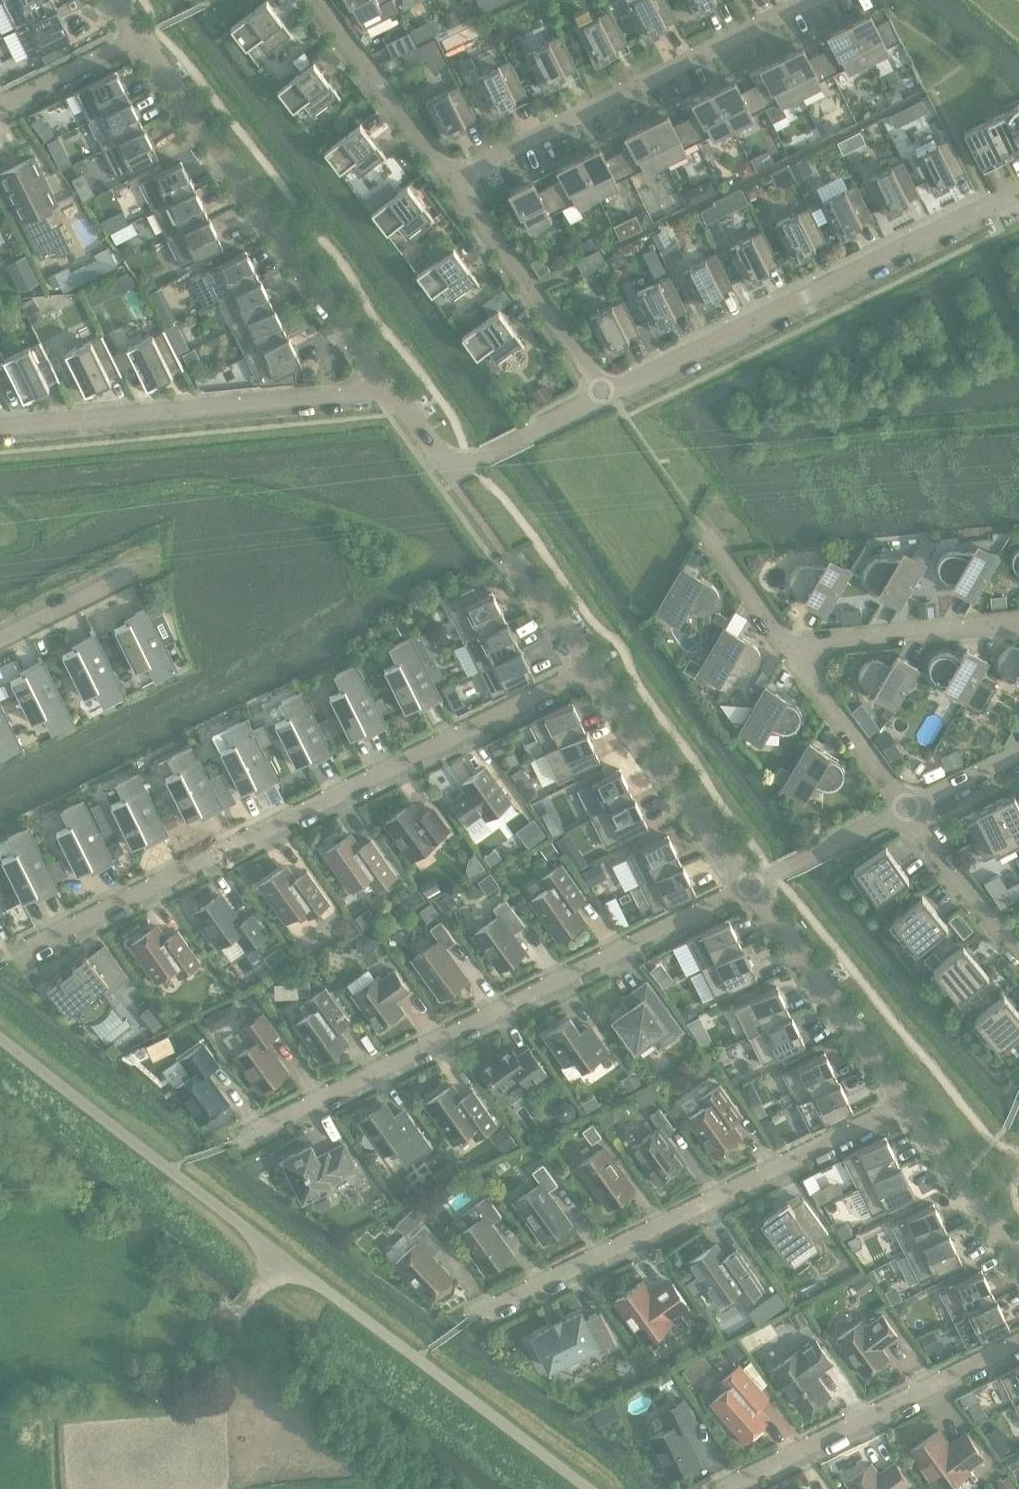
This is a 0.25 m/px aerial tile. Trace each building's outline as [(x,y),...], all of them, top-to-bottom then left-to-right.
[(2,1),(16,29),(58,8),(54,0),(5,0),(2,1)] [(361,21),(362,21),(362,20),(381,10),(385,19),(398,13),(399,10),(394,0),(350,0),(361,21)] [(484,13),(500,5),(497,0),(478,0),(484,13)] [(669,0),(632,0),(628,2),(647,42),(662,35),(659,29),(678,20),(669,0)] [(697,17),(712,10),(709,5),(718,0),(689,0),(697,17)] [(232,29),(247,49),(257,42),(267,54),(292,35),(294,37),(295,36),(268,1),(232,29)] [(58,8),(16,29),(30,58),(72,37),(58,8)] [(628,45),(611,10),(577,27),(597,67),(612,60),(609,54),(628,45)] [(457,11),(445,17),(451,28),(462,22),(457,11)] [(871,14),(851,24),(870,63),(889,53),(890,54),(891,54),(888,48),(902,41),(891,18),(877,25),(871,14)] [(479,23),(472,27),(478,39),(491,33),(488,26),(482,28),(479,23)] [(836,46),(822,52),(837,80),(834,74),(847,68),(850,74),(851,73),(850,72),(870,63),(851,24),(830,34),(836,46)] [(460,33),(442,42),(448,54),(466,45),(460,33)] [(388,44),(395,57),(416,46),(410,34),(388,44)] [(578,70),(561,35),(527,52),(547,92),(561,84),(559,79),(578,70)] [(435,39),(420,46),(428,61),(442,54),(435,39)] [(804,47),(783,57),(802,96),(822,86),(822,88),(823,87),(821,81),(833,75),(836,81),(837,80),(822,52),(809,59),(804,47)] [(57,50),(43,57),(47,64),(61,58),(57,50)] [(305,52),(295,60),(302,70),(313,61),(305,52)] [(768,79),(755,86),(769,114),(773,123),(775,122),(774,122),(787,116),(783,107),(783,106),(802,96),(783,57),(763,68),(768,79)] [(528,95),(511,60),(477,77),(497,117),(511,109),(509,104),(528,95)] [(315,63),(279,90),(294,110),(304,103),(314,116),(339,97),(341,99),(342,98),(315,63)] [(117,72),(75,93),(89,122),(131,101),(117,72)] [(736,81),(715,91),(735,130),(754,120),(755,121),(756,121),(753,115),(765,109),(768,115),(769,114),(755,86),(742,92),(736,81)] [(478,119),(461,85),(427,102),(446,141),(461,134),(458,129),(478,119)] [(897,86),(885,92),(891,104),(903,98),(897,86)] [(701,113),(687,119),(701,148),(702,147),(699,141),(712,135),(715,141),(716,140),(715,139),(735,130),(715,91),(695,101),(701,113)] [(131,101),(89,122),(103,150),(145,129),(131,101)] [(1007,110),(1018,135),(1018,104),(1018,105),(1018,104),(1007,110)] [(906,108),(889,116),(895,128),(912,120),(906,108)] [(986,120),(1006,160),(1018,153),(1018,135),(1007,110),(986,120)] [(669,114),(648,124),(667,163),(687,153),(687,155),(688,154),(685,148),(698,142),(701,148),(687,119),(674,126),(669,114)] [(986,120),(965,131),(984,170),(1006,160),(986,120)] [(830,121),(818,127),(824,138),(836,132),(830,121)] [(361,124),(326,152),(341,172),(351,164),(360,177),(386,158),(387,160),(388,159),(361,124)] [(633,146),(620,153),(634,181),(635,181),(632,175),(644,169),(647,174),(648,174),(648,173),(667,163),(648,124),(628,135),(633,146)] [(48,125),(39,132),(45,142),(55,134),(48,125)] [(145,129),(103,150),(118,178),(159,158),(145,129)] [(60,137),(48,143),(55,156),(66,150),(60,137)] [(849,137),(838,143),(843,154),(855,148),(849,137)] [(950,138),(949,139),(916,155),(936,194),(950,187),(948,182),(967,172),(950,138)] [(601,148),(580,158),(599,197),(619,187),(619,188),(620,188),(618,182),(630,176),(633,181),(634,181),(620,153),(606,159),(601,148)] [(44,211),(59,204),(35,157),(0,175),(0,176),(42,259),(56,252),(57,251),(65,247),(62,242),(60,237),(60,238),(57,232),(55,233),(47,230),(45,227),(46,226),(44,223),(42,219),(44,211)] [(565,180),(552,186),(566,215),(567,214),(564,209),(577,202),(579,208),(581,207),(580,206),(599,197),(580,158),(560,168),(565,180)] [(741,164),(739,171),(743,179),(756,173),(749,160),(741,164)] [(803,160),(790,166),(797,180),(810,174),(803,160)] [(921,195),(904,161),(870,178),(889,217),(904,210),(901,205),(921,195)] [(140,183),(154,212),(196,191),(182,162),(140,183)] [(533,181),(527,185),(512,192),(532,232),(533,231),(532,230),(551,221),(552,222),(553,221),(550,215),(563,209),(566,215),(552,186),(539,193),(533,181)] [(756,184),(745,189),(750,200),(757,197),(759,190),(756,184)] [(874,219),(857,184),(823,201),(843,241),(857,233),(855,228),(874,219)] [(373,213),(388,233),(398,226),(408,238),(433,219),(434,221),(435,220),(409,185),(383,205),(373,213)] [(92,188),(80,194),(84,202),(96,195),(92,188)] [(692,188),(682,193),(689,206),(703,199),(699,190),(692,188)] [(196,191),(154,212),(168,239),(210,219),(196,191)] [(375,195),(365,203),(373,213),(383,205),(375,195)] [(715,205),(702,212),(708,224),(722,217),(715,205)] [(827,242),(810,207),(777,224),(796,264),(811,256),(808,251),(827,242)] [(640,214),(639,219),(643,228),(654,223),(648,211),(640,214)] [(124,212),(102,223),(107,234),(112,232),(130,223),(124,212)] [(210,219),(168,239),(183,268),(224,247),(210,219)] [(626,221),(614,227),(621,240),(632,234),(626,221)] [(666,229),(653,235),(661,251),(674,244),(666,229)] [(781,265),(764,231),(730,247),(750,287),(764,280),(762,274),(781,265)] [(595,238),(583,244),(588,253),(599,247),(595,238)] [(131,244),(121,249),(126,258),(135,253),(131,244)] [(69,267),(56,273),(61,282),(65,291),(117,265),(109,248),(96,254),(98,259),(71,272),(69,267)] [(455,248),(418,274),(433,295),(443,288),(452,301),(478,282),(479,284),(480,284),(455,248)] [(655,248),(644,254),(650,266),(661,260),(655,248)] [(600,250),(578,261),(584,274),(606,263),(600,250)] [(205,273),(219,302),(261,281),(247,252),(205,273)] [(734,288),(717,254),(683,271),(703,310),(718,303),(715,298),(734,288)] [(617,255),(606,260),(611,271),(622,265),(617,255)] [(418,256),(410,261),(417,271),(425,266),(418,256)] [(16,263),(23,278),(16,281),(21,292),(39,283),(27,258),(16,263)] [(536,259),(530,263),(539,276),(551,270),(547,265),(536,259)] [(56,273),(49,277),(54,286),(61,282),(56,273)] [(135,285),(129,273),(115,281),(120,293),(135,285)] [(688,311),(671,277),(637,294),(656,333),(671,326),(668,321),(688,311)] [(149,278),(143,281),(148,292),(158,286),(155,280),(149,278)] [(261,281),(219,302),(233,330),(275,309),(261,281)] [(162,288),(151,293),(158,306),(168,301),(162,288)] [(504,289),(494,297),(501,308),(512,300),(504,289)] [(641,334),(624,300),(590,317),(601,338),(610,356),(624,349),(622,344),(641,334)] [(275,309),(233,330),(247,358),(289,337),(275,309)] [(500,310),(463,337),(478,358),(488,350),(497,364),(523,345),(525,347),(526,346),(500,310)] [(178,323),(166,329),(172,342),(184,336),(178,323)] [(0,348),(0,379),(11,374),(25,401),(27,399),(33,396),(44,391),(44,390),(43,390),(42,388),(49,385),(59,380),(60,382),(61,381),(41,342),(36,330),(0,348)] [(148,389),(151,387),(152,389),(158,386),(157,385),(174,376),(173,373),(183,368),(183,370),(185,369),(165,330),(164,330),(164,331),(154,336),(154,335),(128,348),(148,389)] [(87,395),(89,393),(90,395),(96,392),(95,391),(112,382),(111,379),(121,374),(122,376),(123,375),(103,336),(102,336),(103,338),(93,343),(92,341),(66,354),(87,395)] [(289,337),(247,358),(261,386),(298,383),(296,369),(303,366),(289,337)] [(196,349),(184,354),(190,366),(201,360),(196,349)] [(315,370),(303,372),(304,381),(316,380),(315,370)] [(547,386),(535,394),(542,404),(554,396),(547,386)] [(939,574),(940,575),(941,577),(942,579),(944,581),(945,582),(974,599),(999,555),(1000,555),(954,552),(952,552),(948,553),(946,554),(945,555),(943,557),(942,558),(940,560),(940,561),(939,562),(939,563),(938,565),(938,566),(938,569),(938,570),(938,572),(939,574)] [(759,553),(747,557),(751,569),(763,565),(759,553)] [(864,572),(864,574),(864,576),(864,578),(865,579),(865,581),(866,583),(867,584),(868,586),(870,588),(872,589),(900,606),(926,563),(926,562),(881,559),(879,559),(877,560),(875,560),(874,561),(872,562),(869,563),(868,565),(867,567),(866,568),(865,569),(865,571),(864,572)] [(790,580),(790,581),(790,583),(790,585),(791,586),(791,589),(792,591),(793,592),(794,593),(796,595),(798,596),(826,613),(852,570),(852,569),(807,566),(805,566),(803,567),(801,567),(798,569),(796,570),(794,572),(793,573),(792,575),(791,576),(791,579),(790,580)] [(658,611),(658,612),(703,615),(706,614),(707,614),(710,613),(712,612),(715,610),(716,608),(717,607),(718,606),(719,604),(720,601),(720,600),(720,598),(720,596),(719,595),(719,593),(718,591),(717,589),(715,587),(714,586),(712,585),(684,568),(658,611)] [(446,603),(466,643),(507,622),(493,593),(480,600),(474,589),(446,603)] [(1006,596),(992,598),(993,609),(1007,607),(1006,596)] [(135,620),(115,630),(136,673),(151,665),(158,680),(178,671),(165,645),(176,639),(163,614),(152,620),(145,604),(143,605),(145,610),(133,616),(135,620)] [(935,605),(919,606),(920,618),(936,617),(935,605)] [(860,609),(842,611),(844,625),(862,623),(860,609)] [(718,613),(709,626),(720,633),(728,619),(718,613)] [(400,621),(391,626),(397,637),(406,632),(400,621)] [(507,622),(466,643),(480,671),(521,650),(507,622)] [(700,671),(745,674),(747,674),(749,674),(751,673),(753,672),(756,670),(757,669),(758,668),(759,667),(759,666),(760,664),(761,663),(761,662),(761,660),(761,657),(761,656),(761,654),(760,651),(758,649),(758,648),(757,647),(755,646),(753,644),(725,628),(700,671)] [(99,691),(106,706),(126,697),(93,630),(91,631),(93,636),(81,642),(83,646),(63,656),(84,698),(99,691)] [(427,631),(412,638),(423,662),(439,655),(427,631)] [(115,635),(102,642),(109,656),(122,650),(115,635)] [(412,638),(392,648),(399,663),(385,670),(406,713),(426,703),(428,707),(440,701),(443,706),(445,706),(423,662),(412,638)] [(999,662),(999,664),(999,666),(1000,667),(1000,669),(1001,670),(1002,672),(1003,673),(1004,674),(1006,676),(1007,677),(1018,684),(1018,647),(1017,647),(1014,647),(1012,647),(1010,648),(1008,648),(1006,649),(1005,651),(1003,652),(1002,654),(1001,656),(1000,658),(999,660),(999,662)] [(521,650),(480,671),(494,699),(536,679),(521,650)] [(939,655),(937,656),(934,658),(933,659),(932,661),(931,662),(931,663),(930,666),(929,667),(929,669),(929,672),(930,674),(930,676),(931,678),(933,680),(935,682),(936,683),(965,700),(988,662),(968,650),(961,661),(952,655),(950,654),(948,654),(946,654),(944,654),(941,654),(939,655)] [(47,717),(54,731),(54,732),(74,722),(41,655),(39,656),(41,661),(29,667),(31,672),(11,682),(33,724),(47,717)] [(859,676),(859,677),(860,679),(860,680),(861,682),(861,684),(863,686),(864,688),(865,689),(867,690),(895,707),(918,668),(898,656),(892,667),(883,662),(881,661),(879,661),(877,660),(874,660),(871,661),(868,662),(866,664),(864,665),(863,667),(862,668),(860,671),(860,673),(860,674),(859,676)] [(357,666),(337,675),(345,690),(330,698),(351,740),(371,730),(373,735),(385,728),(388,733),(390,733),(357,666)] [(763,671),(755,685),(764,690),(772,676),(763,671)] [(454,684),(442,690),(448,701),(459,695),(454,684)] [(0,687),(0,699),(1,700),(10,695),(5,685),(0,687)] [(741,731),(785,734),(788,734),(790,734),(792,733),(794,732),(796,731),(798,729),(799,728),(800,727),(800,726),(801,724),(802,722),(803,719),(803,718),(803,716),(802,715),(802,713),(801,711),(800,709),(799,708),(798,706),(797,705),(795,704),(767,687),(741,731)] [(302,693),(283,703),(290,718),(276,725),(297,767),(317,757),(319,762),(331,756),(333,761),(335,760),(325,739),(318,724),(302,693)] [(572,703),(531,724),(545,752),(587,732),(572,703)] [(2,757),(2,758),(22,748),(0,704),(0,753),(2,757)] [(872,717),(861,725),(869,736),(880,728),(872,717)] [(328,719),(318,724),(325,739),(336,734),(328,719)] [(228,730),(214,738),(221,752),(242,794),(262,785),(264,789),(276,783),(279,788),(281,787),(247,720),(228,730)] [(587,732),(545,752),(559,781),(601,760),(587,732)] [(1012,732),(1004,745),(1005,749),(1015,744),(1017,743),(1012,732)] [(890,734),(879,740),(890,759),(902,752),(890,734)] [(503,741),(491,747),(496,756),(508,749),(503,741)] [(784,787),(784,788),(829,791),(831,791),(833,790),(836,790),(838,788),(840,787),(842,785),(843,783),(844,782),(845,781),(845,779),(846,776),(846,773),(846,772),(845,770),(845,768),(844,767),(842,765),(841,764),(840,762),(838,761),(810,744),(784,787)] [(193,747),(173,757),(181,772),(166,779),(187,822),(207,812),(210,816),(222,810),(224,815),(226,814),(224,809),(209,780),(193,747)] [(959,750),(942,758),(948,770),(964,763),(959,750)] [(783,766),(776,777),(775,780),(783,785),(791,771),(783,766)] [(468,792),(452,803),(467,824),(483,813),(488,820),(512,803),(486,768),(463,785),(468,792)] [(579,790),(593,819),(635,798),(621,770),(579,790)] [(138,774),(119,784),(126,799),(112,806),(133,849),(153,839),(155,843),(167,837),(169,842),(171,841),(166,831),(160,818),(138,774)] [(222,774),(209,780),(224,809),(237,803),(222,774)] [(531,781),(520,788),(529,802),(540,795),(531,781)] [(995,803),(1016,844),(1018,842),(1018,799),(1018,800),(1015,795),(1016,795),(1015,793),(995,803)] [(635,798),(593,819),(607,848),(649,827),(635,798)] [(84,801),(64,811),(71,826),(57,833),(78,876),(98,866),(100,870),(112,864),(115,869),(117,868),(84,801)] [(968,825),(976,841),(985,859),(996,853),(997,853),(1016,844),(995,803),(976,813),(977,814),(980,819),(968,825)] [(418,818),(418,813),(413,805),(387,824),(413,860),(439,841),(437,839),(449,831),(434,810),(422,818),(418,818)] [(171,813),(160,818),(166,831),(177,825),(171,813)] [(535,819),(517,832),(529,848),(547,835),(535,819)] [(29,828),(9,838),(17,853),(2,860),(24,903),(44,893),(46,897),(58,891),(60,896),(62,895),(29,828)] [(372,841),(361,849),(351,835),(321,857),(321,858),(326,855),(351,890),(367,879),(376,891),(397,876),(372,841)] [(627,857),(641,886),(683,865),(669,836),(627,857)] [(119,841),(108,847),(113,859),(121,855),(123,848),(119,841)] [(552,842),(541,850),(549,861),(560,853),(552,842)] [(855,869),(876,899),(878,901),(910,879),(887,846),(855,869)] [(496,849),(485,857),(492,865),(502,858),(496,849)] [(471,859),(468,872),(471,877),(487,870),(477,856),(471,859)] [(583,856),(572,863),(578,872),(589,865),(583,856)] [(61,860),(50,865),(57,881),(69,875),(61,860)] [(586,922),(575,906),(586,898),(563,865),(542,880),(549,890),(532,902),(559,940),(586,922)] [(683,865),(641,886),(655,914),(697,894),(683,865)] [(308,872),(297,881),(287,867),(257,889),(257,890),(262,886),(287,922),(303,911),(309,918),(330,903),(308,872)] [(596,867),(583,873),(591,888),(603,882),(596,867)] [(434,880),(423,887),(429,898),(441,891),(434,880)] [(416,891),(406,898),(412,906),(422,899),(416,891)] [(450,893),(440,901),(447,912),(458,904),(450,893)] [(221,895),(196,913),(204,924),(202,928),(208,936),(213,936),(220,947),(232,938),(238,939),(247,951),(268,936),(253,916),(242,924),(221,895)] [(893,920),(917,949),(919,951),(949,927),(923,896),(893,920)] [(500,917),(475,935),(501,971),(527,952),(514,934),(526,926),(507,900),(494,909),(500,917)] [(343,925),(342,932),(347,939),(357,931),(349,920),(343,925)] [(730,920),(688,941),(702,970),(744,949),(730,920)] [(442,922),(431,929),(440,942),(414,960),(441,998),(468,979),(446,949),(456,942),(442,922)] [(179,932),(168,940),(158,927),(132,945),(158,982),(175,970),(180,978),(201,963),(179,932)] [(934,970),(958,998),(960,1001),(990,976),(964,945),(934,970)] [(744,949),(702,970),(716,999),(758,978),(744,949)] [(935,952),(926,959),(934,969),(943,962),(935,952)] [(287,953),(271,965),(276,972),(292,961),(287,953)] [(48,989),(67,1013),(70,1016),(76,1011),(86,1024),(87,1023),(91,1023),(96,1022),(101,1020),(107,1016),(110,1011),(112,1007),(113,1002),(114,1001),(108,994),(128,978),(112,955),(96,967),(88,957),(73,968),(75,970),(64,979),(62,977),(48,989)] [(378,977),(354,995),(379,1029),(403,1012),(394,999),(398,996),(399,998),(410,990),(396,971),(381,982),(378,977)] [(310,982),(299,983),(299,985),(299,997),(311,996),(310,982)] [(625,999),(626,1000),(632,1009),(616,1021),(625,1032),(622,1034),(623,1038),(627,1045),(632,1047),(634,1045),(637,1049),(653,1037),(660,1047),(682,1031),(648,983),(625,999)] [(736,1008),(750,1036),(792,1016),(778,987),(736,1008)] [(349,1043),(339,1030),(350,1022),(327,989),(305,1004),(312,1014),(296,1025),(322,1062),(349,1043)] [(999,1048),(1001,1050),(1018,1035),(1018,1011),(1005,994),(975,1019),(999,1048)] [(234,1004),(226,1008),(232,1021),(241,1016),(234,1004)] [(150,1006),(140,1014),(155,1032),(164,1025),(150,1006)] [(216,1013),(205,1019),(212,1031),(223,1026),(216,1013)] [(251,1048),(237,1058),(262,1092),(270,1086),(273,1088),(278,1086),(281,1082),(280,1079),(288,1073),(267,1043),(278,1035),(264,1015),(243,1030),(252,1042),(251,1048)] [(700,1016),(688,1022),(695,1032),(705,1027),(700,1016)] [(792,1016),(750,1036),(764,1065),(806,1045),(792,1016)] [(571,1019),(546,1037),(566,1066),(576,1059),(584,1070),(609,1052),(594,1031),(590,1025),(580,1032),(571,1019)] [(115,1043),(106,1050),(113,1060),(123,1052),(115,1043)] [(186,1081),(176,1088),(185,1101),(184,1105),(190,1113),(194,1113),(201,1122),(209,1117),(212,1118),(217,1116),(220,1112),(220,1109),(228,1103),(206,1073),(218,1065),(203,1045),(183,1060),(191,1071),(183,1077),(186,1081)] [(512,1048),(482,1069),(498,1092),(521,1076),(530,1087),(548,1075),(530,1049),(518,1057),(512,1048)] [(784,1074),(798,1103),(840,1082),(826,1054),(784,1074)] [(709,1056),(700,1062),(704,1067),(709,1068),(715,1064),(709,1056)] [(738,1074),(731,1078),(735,1085),(742,1081),(738,1074)] [(636,1076),(626,1082),(631,1091),(642,1084),(636,1076)] [(840,1082),(798,1103),(812,1132),(854,1111),(840,1082)] [(652,1085),(637,1096),(645,1106),(659,1095),(652,1085)] [(741,1137),(732,1124),(742,1116),(721,1085),(700,1100),(706,1108),(690,1119),(715,1156),(741,1137)] [(474,1091),(463,1099),(453,1086),(427,1105),(454,1143),(471,1132),(476,1140),(498,1124),(474,1091)] [(556,1104),(555,1112),(560,1119),(569,1120),(575,1115),(576,1106),(571,1100),(563,1099),(556,1104)] [(762,1101),(754,1105),(760,1118),(768,1113),(762,1101)] [(395,1118),(394,1116),(386,1104),(361,1122),(368,1133),(365,1135),(364,1140),(369,1146),(373,1147),(377,1145),(384,1155),(394,1148),(396,1151),(400,1152),(406,1147),(416,1161),(434,1148),(409,1113),(400,1119),(395,1118)] [(660,1128),(633,1148),(659,1184),(686,1164),(674,1147),(675,1147),(674,1145),(673,1146),(668,1138),(669,1138),(668,1137),(667,1137),(666,1136),(675,1129),(661,1109),(651,1116),(660,1128)] [(772,1116),(763,1121),(770,1135),(779,1130),(772,1116)] [(593,1125),(583,1132),(593,1145),(603,1138),(593,1125)] [(506,1127),(495,1134),(507,1151),(517,1143),(506,1127)] [(886,1138),(844,1159),(859,1187),(900,1167),(886,1138)] [(312,1145),(285,1159),(292,1174),(288,1175),(294,1187),(297,1185),(305,1199),(312,1196),(318,1208),(322,1209),(330,1205),(331,1202),(325,1189),(332,1186),(331,1184),(342,1178),(341,1177),(357,1169),(345,1145),(329,1153),(329,1152),(318,1157),(312,1145)] [(605,1148),(579,1167),(610,1209),(636,1190),(605,1148)] [(542,1184),(516,1203),(544,1243),(571,1224),(548,1192),(558,1185),(544,1165),(533,1173),(542,1184)] [(900,1167),(859,1187),(873,1216),(915,1195),(900,1167)] [(822,1189),(813,1194),(818,1205),(831,1199),(826,1187),(822,1189)] [(485,1216),(459,1235),(486,1273),(513,1254),(492,1225),(502,1217),(488,1197),(476,1205),(485,1216)] [(782,1211),(765,1224),(788,1256),(795,1266),(817,1250),(814,1245),(829,1234),(805,1201),(794,1209),(789,1202),(779,1209),(780,1210),(781,1209),(782,1211)] [(893,1225),(907,1254),(949,1233),(934,1204),(893,1225)] [(417,1205),(408,1213),(417,1223),(426,1214),(417,1205)] [(847,1224),(837,1229),(843,1240),(853,1234),(847,1224)] [(418,1242),(396,1263),(429,1300),(453,1278),(433,1256),(444,1245),(425,1225),(413,1236),(418,1242)] [(949,1233),(907,1254),(921,1282),(963,1262),(949,1233)] [(857,1236),(849,1240),(854,1251),(863,1246),(857,1236)] [(738,1250),(726,1258),(717,1245),(690,1263),(719,1304),(735,1292),(743,1304),(765,1289),(738,1250)] [(941,1292),(955,1321),(997,1300),(982,1271),(941,1292)] [(866,1274),(854,1283),(862,1294),(874,1285),(866,1274)] [(696,1276),(687,1282),(694,1293),(703,1287),(696,1276)] [(642,1283),(616,1301),(626,1315),(624,1317),(634,1330),(636,1329),(646,1343),(672,1324),(668,1319),(688,1305),(672,1283),(659,1293),(661,1295),(654,1299),(642,1283)] [(897,1285),(886,1290),(892,1303),(903,1297),(897,1285)] [(779,1290),(767,1298),(777,1311),(788,1303),(779,1290)] [(997,1300),(955,1321),(969,1349),(1011,1329),(997,1300)] [(904,1301),(896,1306),(900,1315),(905,1313),(907,1307),(904,1301)] [(695,1306),(685,1313),(693,1325),(703,1318),(695,1306)] [(801,1308),(789,1313),(796,1327),(807,1322),(801,1308)] [(551,1324),(552,1326),(553,1328),(535,1336),(551,1369),(567,1360),(570,1364),(575,1364),(579,1362),(581,1358),(580,1354),(596,1346),(600,1354),(617,1345),(601,1312),(585,1320),(581,1313),(563,1322),(562,1319),(551,1324)] [(889,1358),(882,1348),(898,1337),(883,1316),(867,1327),(863,1321),(838,1339),(865,1376),(889,1358)] [(932,1332),(920,1338),(928,1353),(940,1347),(932,1332)] [(736,1341),(726,1349),(735,1361),(745,1353),(736,1341)] [(824,1395),(827,1393),(814,1375),(832,1362),(817,1341),(799,1354),(798,1353),(774,1370),(803,1410),(806,1408),(812,1409),(823,1401),(824,1395)] [(753,1361),(744,1369),(762,1390),(769,1384),(753,1361)] [(769,1419),(758,1407),(769,1398),(762,1390),(744,1369),(741,1366),(721,1383),(728,1390),(712,1403),(745,1441),(769,1419)] [(1001,1376),(1016,1405),(1018,1403),(1018,1367),(1001,1376)] [(667,1431),(651,1439),(657,1451),(655,1454),(659,1464),(664,1464),(670,1478),(700,1463),(683,1429),(696,1423),(685,1400),(662,1412),(668,1425),(667,1431)] [(981,1402),(970,1407),(977,1421),(988,1416),(981,1402)] [(950,1445),(940,1431),(910,1452),(937,1488),(947,1488),(970,1473),(968,1471),(985,1459),(966,1434),(950,1445)] [(1007,1436),(995,1444),(1001,1454),(1014,1446),(1007,1436)] [(1005,1455),(1012,1469),(1018,1465),(1018,1452),(1018,1449),(1005,1455)] [(880,1475),(872,1464),(848,1482),(853,1488),(902,1488),(909,1483),(895,1464),(880,1475)] [(999,1484),(1002,1488),(1012,1488),(1015,1487),(1008,1477),(999,1484)]
